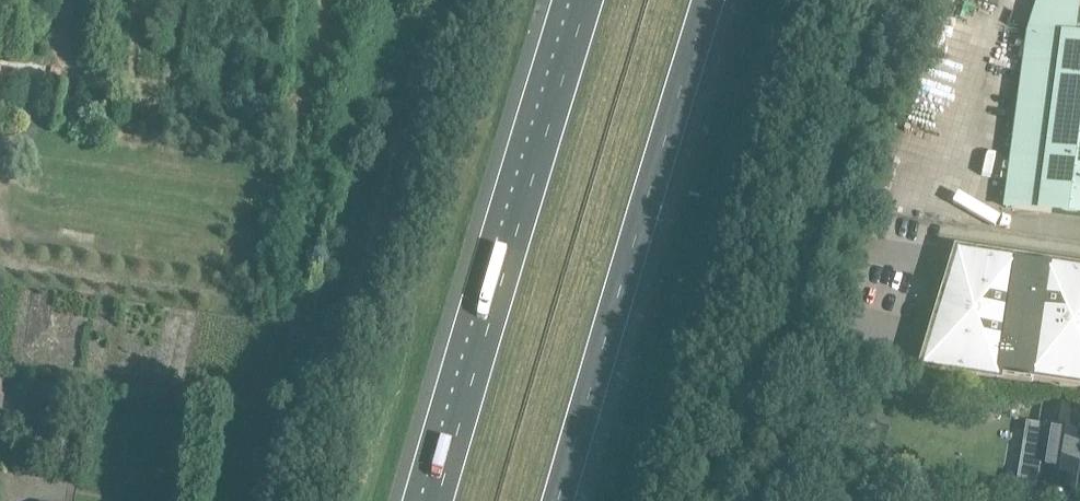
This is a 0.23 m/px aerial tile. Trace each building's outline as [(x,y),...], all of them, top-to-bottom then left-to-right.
[(1032,20),(1074,26),(1078,0),(1038,0),(1032,20)] [(1009,209),(1079,218),(1079,40),(1030,33),(1031,31),(1029,31),(1009,209)] [(923,367),(1032,383),(1033,377),(1079,384),(1079,272),(1047,267),(1047,265),(1046,265),(1045,267),(1018,263),(1018,261),(1017,261),(1016,263),(958,254),(923,367)] [(1020,485),(1036,488),(1035,493),(1073,499),(1079,458),(1079,434),(1071,432),(1074,410),(1043,405),(1039,427),(1030,426),(1020,485)]
